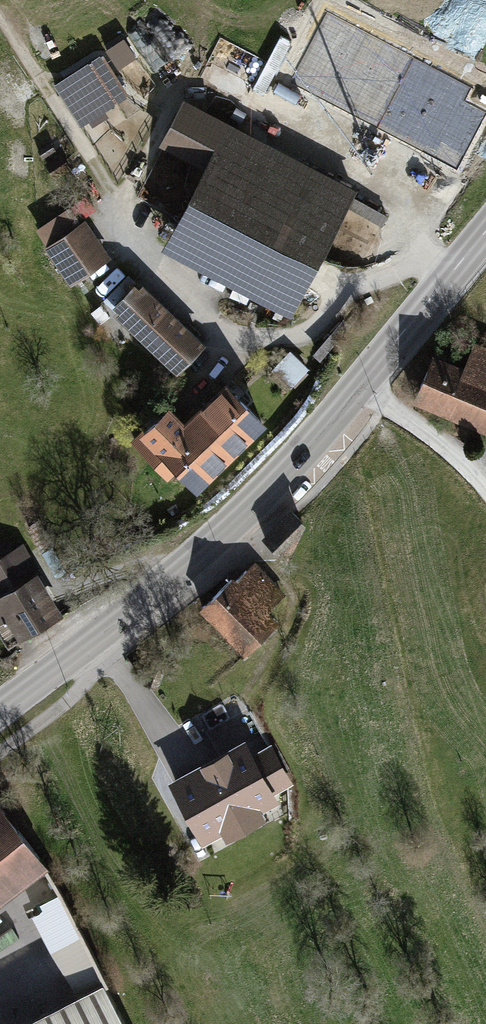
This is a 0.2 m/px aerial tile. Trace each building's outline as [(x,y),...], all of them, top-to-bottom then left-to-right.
[(290,83),(457,170),(485,115),(485,113),(464,102),(472,88),(327,12),(290,83)] [(88,71),(63,88),(84,120),(109,103),(88,71)] [(253,273),(248,284),(290,306),(349,193),(228,131),(226,136),(180,112),(164,142),(210,166),(175,232),(253,273)] [(67,167),(61,158),(48,167),(54,176),(67,167)] [(83,226),(51,248),(72,279),(104,257),(83,226)] [(142,288),(118,313),(178,370),(201,345),(142,288)] [(415,399),(485,429),(485,348),(475,344),(464,370),(433,357),(415,399)] [(305,368),(289,354),(275,369),(290,384),(305,368)] [(187,423),(223,459),(261,423),(226,386),(187,423)] [(223,459),(187,423),(184,426),(167,410),(135,441),(152,459),(162,449),(196,485),(223,459)] [(292,513),(265,540),(285,558),(302,522),(292,513)] [(38,521),(28,527),(39,545),(49,540),(38,521)] [(56,619),(14,549),(0,557),(0,619),(14,644),(56,619)] [(282,595),(253,565),(246,572),(246,571),(234,582),(231,579),(202,606),(246,652),(275,625),(264,613),(282,595)] [(244,747),(176,783),(204,834),(271,798),(268,792),(288,782),(270,749),(251,760),(244,747)] [(42,861),(0,807),(0,893),(42,861)] [(23,1023),(126,1023),(104,982),(23,1023)]
